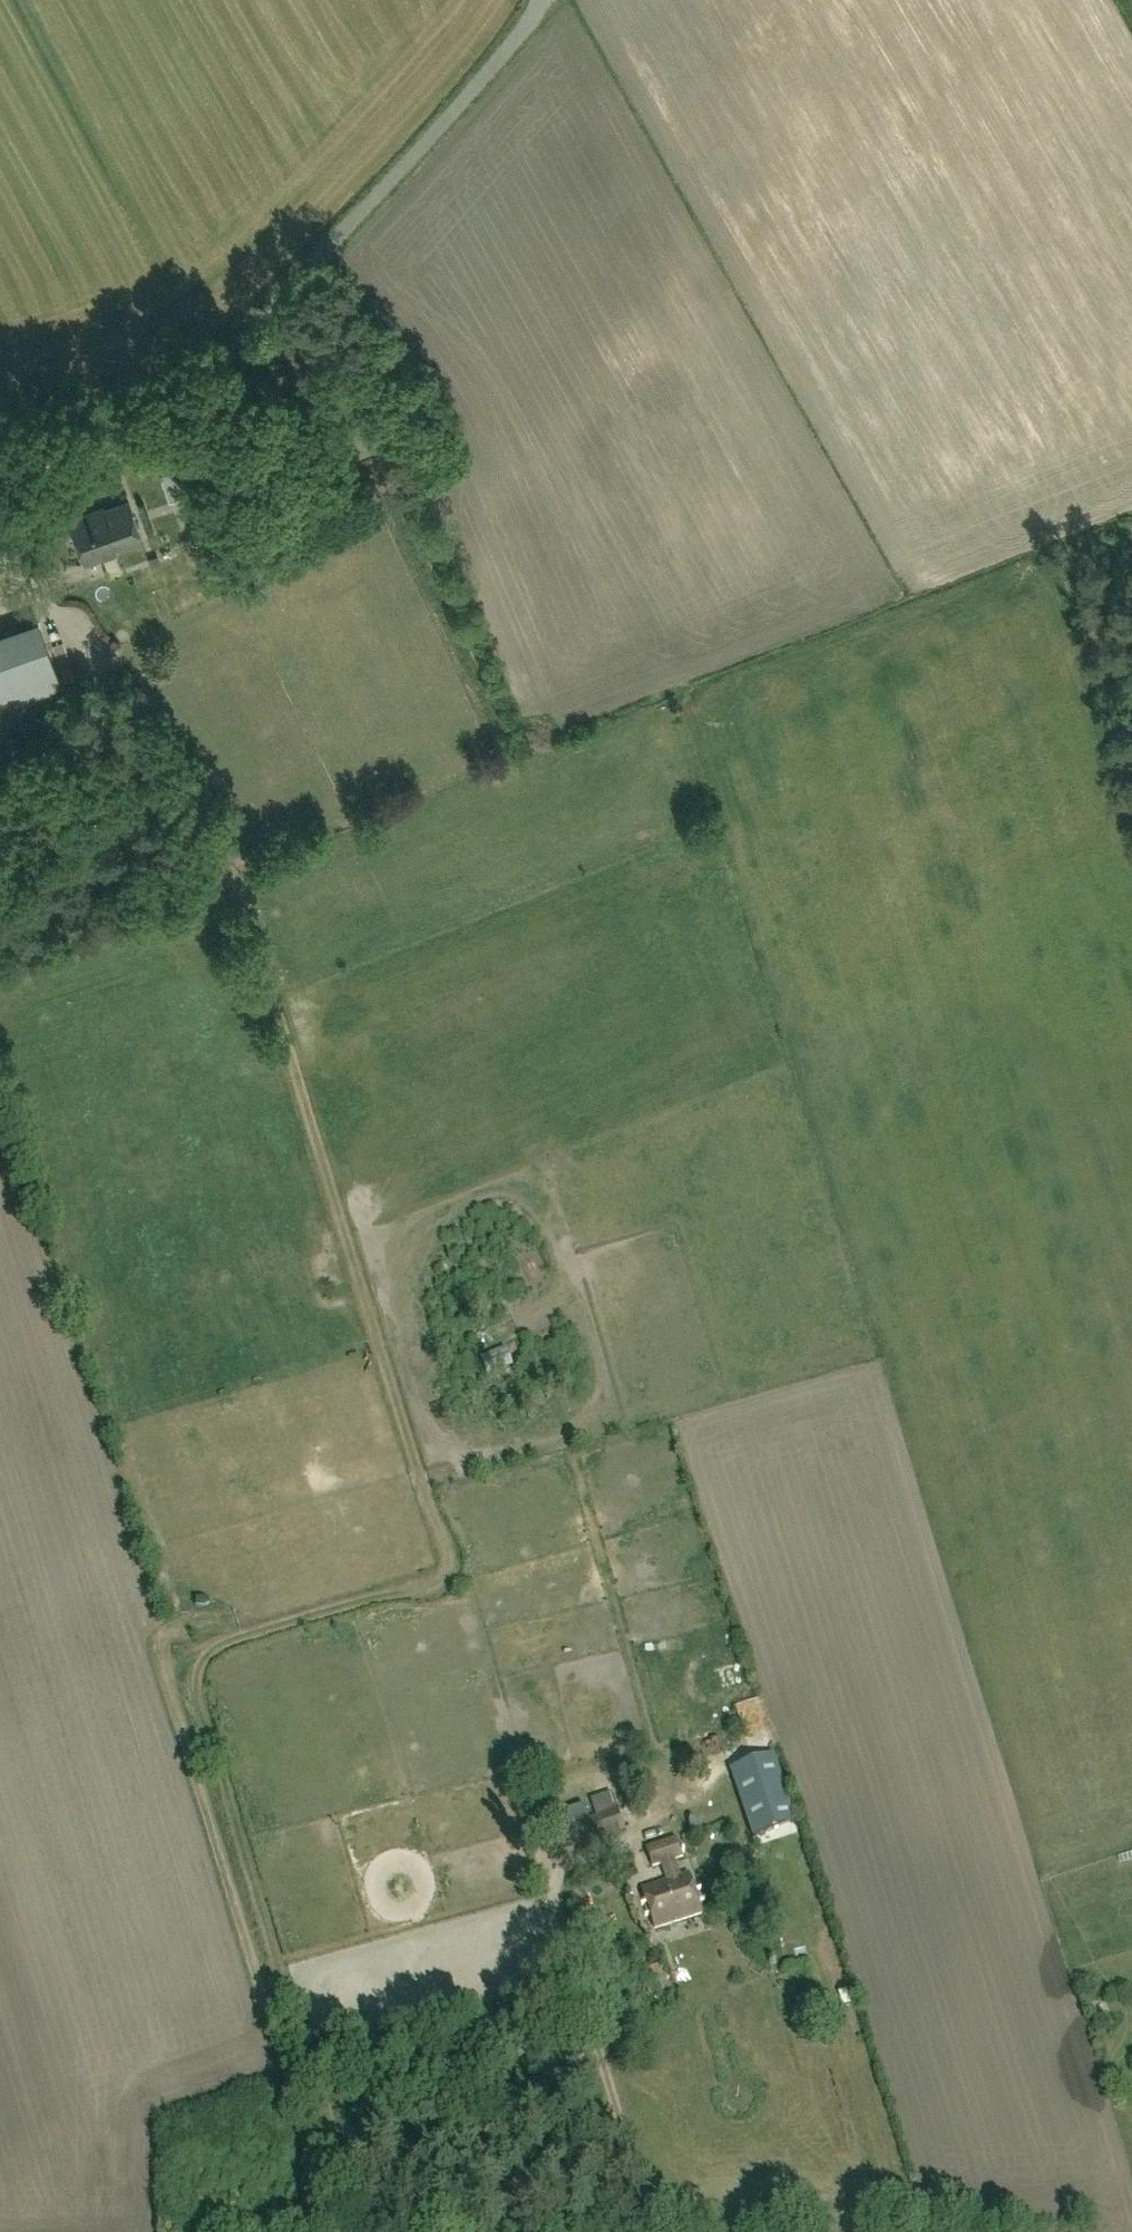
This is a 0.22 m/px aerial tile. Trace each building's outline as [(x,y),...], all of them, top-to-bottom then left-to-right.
[(193,468),(183,471),(190,492),(201,488),(193,468)] [(70,521),(84,563),(118,551),(118,549),(143,540),(129,502),(104,511),(104,509),(70,521)] [(60,685),(38,621),(0,635),(0,705),(60,685)] [(796,1822),(774,1758),(732,1773),(753,1837),(796,1822)] [(621,1830),(614,1812),(557,1833),(563,1851),(621,1830)] [(661,1866),(666,1883),(642,1890),(654,1931),(701,1916),(689,1876),(680,1878),(675,1862),(680,1860),(675,1842),(645,1851),(651,1869),(661,1866)]
